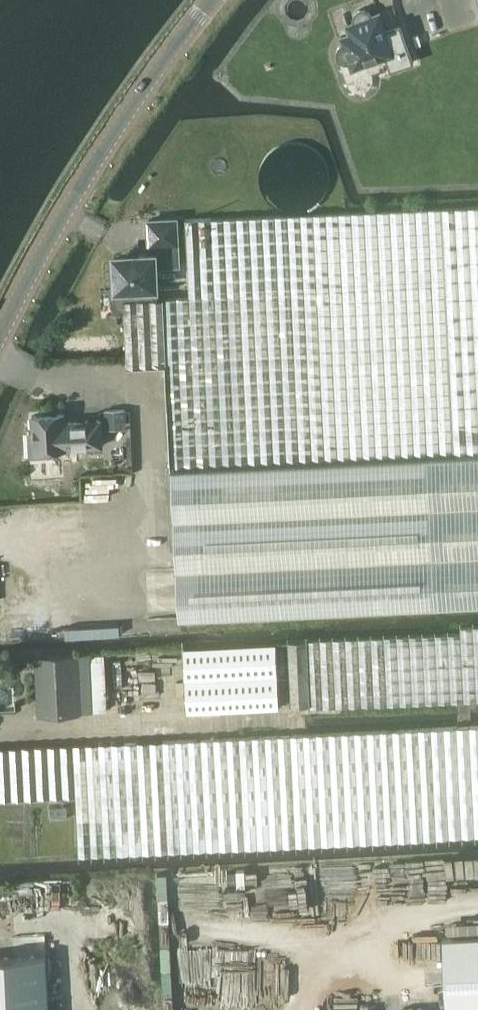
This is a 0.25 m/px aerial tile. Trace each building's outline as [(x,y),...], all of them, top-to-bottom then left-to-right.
[(346,61),(350,61),(352,69),(369,62),(387,56),(392,69),(415,61),(401,23),(388,28),(381,11),(374,14),(371,10),(366,7),(361,8),(357,11),(354,15),(355,21),(348,23),(351,32),(342,36),(344,42),(340,45),(338,50),(338,55),(341,59),(346,61)] [(214,217),(186,218),(190,295),(164,297),(157,298),(157,291),(113,293),(114,304),(119,303),(120,309),(127,309),(130,366),(167,364),(172,465),(174,465),(173,469),(477,454),(477,204),(214,217)] [(113,293),(157,291),(157,286),(158,286),(157,264),(179,263),(177,218),(149,220),(150,251),(141,252),(141,257),(114,258),(116,287),(113,288),(113,293)] [(127,428),(126,410),(105,411),(106,429),(127,428)] [(66,420),(66,412),(33,414),(34,431),(31,431),(32,454),(53,453),(53,448),(68,447),(68,446),(104,444),(102,418),(66,420)] [(173,469),(181,618),(477,602),(477,454),(173,469)] [(35,564),(0,566),(0,643),(41,640),(39,619),(42,619),(42,612),(39,611),(35,564)] [(466,698),(477,697),(477,624),(462,624),(462,631),(308,638),(290,638),(293,704),(311,703),(311,706),(466,698)] [(187,710),(280,707),(277,642),(185,646),(187,710)] [(91,654),(91,653),(36,657),(39,712),(82,710),(83,711),(108,710),(104,653),(91,654)] [(74,743),(0,747),(0,798),(77,795),(81,853),(438,837),(477,835),(477,724),(433,727),(74,743)] [(46,955),(0,958),(0,1009),(49,1009),(46,955)]
